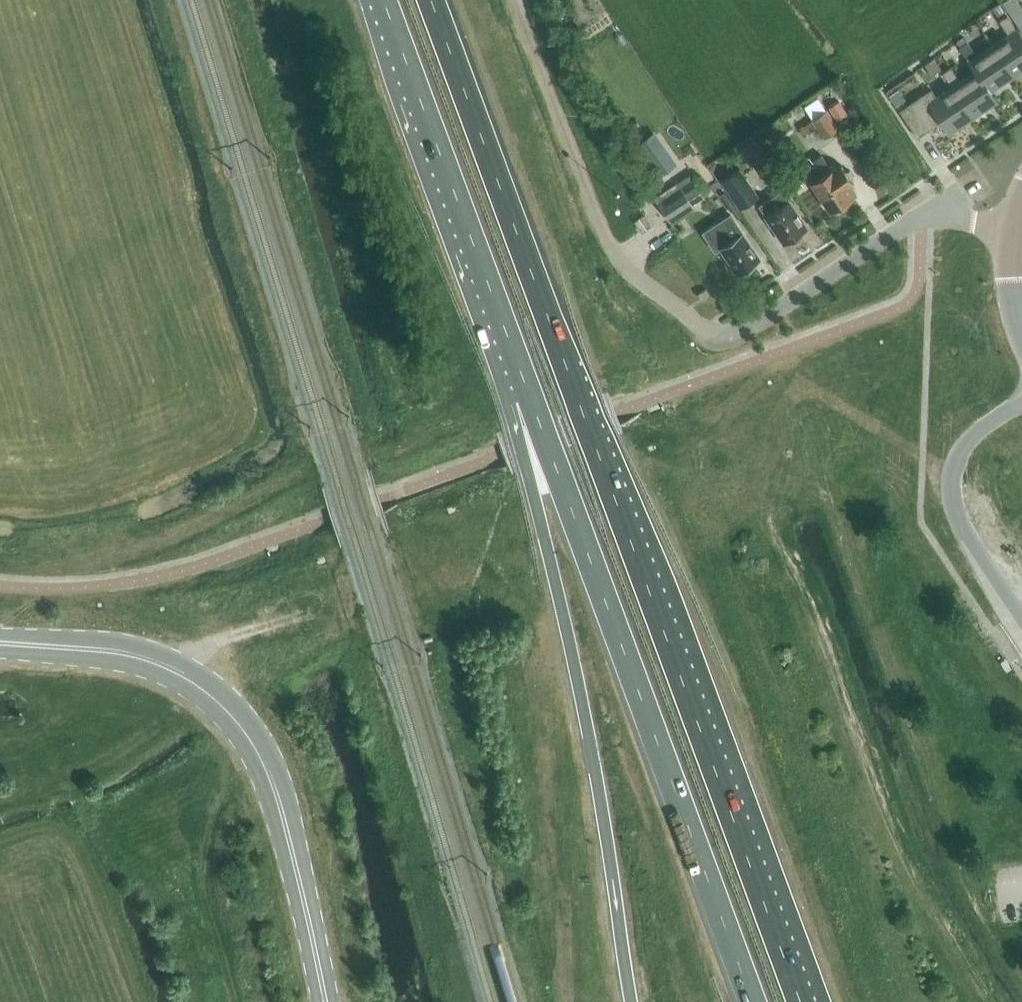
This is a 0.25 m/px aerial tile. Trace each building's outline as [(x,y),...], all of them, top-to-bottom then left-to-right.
[(1002,2),(1007,9),(1020,29),(1021,27),(1021,7),(1017,0),(1005,0),(1002,2)] [(1002,2),(994,8),(994,9),(998,15),(1007,9),(1002,2)] [(994,46),(1015,78),(1021,73),(1021,36),(1008,15),(1001,20),(1011,35),(994,46)] [(957,41),(960,47),(968,42),(964,37),(957,41)] [(961,47),(977,70),(992,93),(1015,78),(994,46),(979,56),(969,41),(961,47)] [(930,71),(939,65),(934,59),(925,65),(930,71)] [(954,86),(953,86),(974,116),(997,101),(992,93),(977,70),(962,80),(952,66),(944,71),(954,86)] [(928,129),(935,125),(941,121),(949,133),(974,116),(953,86),(938,96),(932,87),(899,109),(912,129),(924,122),(928,129)] [(899,89),(889,95),(896,106),(906,100),(899,89)] [(848,113),(839,100),(829,107),(838,120),(848,113)] [(811,120),(815,125),(823,138),(839,128),(827,109),(811,120)] [(654,137),(641,146),(657,169),(670,160),(654,137)] [(815,165),(805,172),(811,182),(831,212),(834,210),(835,212),(843,206),(842,204),(855,196),(848,186),(853,183),(841,165),(835,168),(834,167),(831,169),(822,155),(812,161),(815,165)] [(766,183),(777,175),(768,162),(757,169),(766,183)] [(760,197),(740,168),(720,181),(740,210),(760,197)] [(670,189),(655,200),(669,219),(693,204),(704,196),(691,176),(670,189)] [(784,243),(807,228),(782,189),(758,205),(784,243)] [(633,221),(634,221),(642,232),(651,225),(643,214),(633,221)] [(731,214),(703,232),(716,251),(720,248),(738,274),(740,273),(740,274),(753,266),(752,265),(761,259),(743,232),(731,214)] [(707,288),(697,293),(700,299),(710,293),(707,288)]
